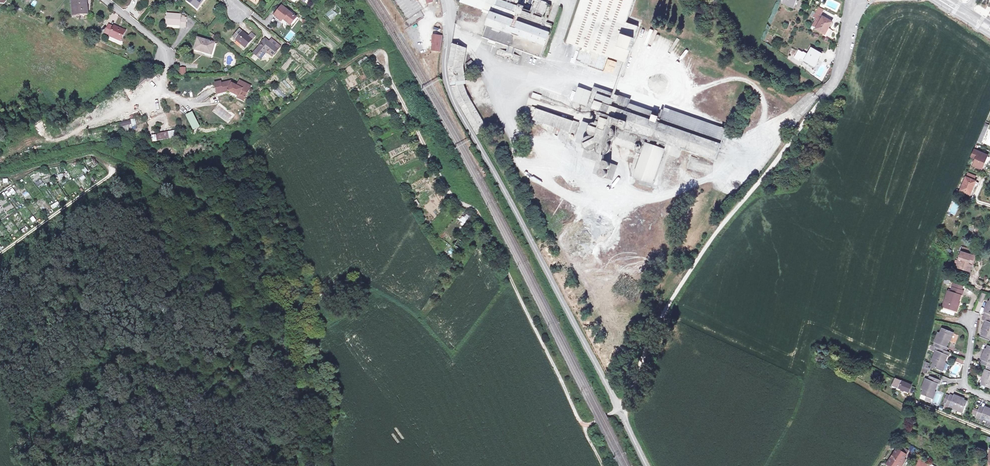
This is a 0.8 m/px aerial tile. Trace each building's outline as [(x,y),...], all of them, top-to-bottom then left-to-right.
[(204,0),(188,0),(186,3),(197,12),(205,1),(204,0)] [(537,0),(522,0),(521,4),(518,3),(516,7),(498,0),(461,0),(460,3),(490,13),(482,38),(481,42),(499,48),(497,55),(521,63),(523,58),(539,63),(552,26),(546,24),(549,15),(545,14),(548,4),(543,2),(537,0)] [(567,42),(581,48),(577,59),(581,61),(584,62),(586,58),(589,59),(588,65),(602,69),(607,56),(626,63),(638,27),(627,23),(634,0),(581,0),(567,42)] [(85,14),(86,14),(85,4),(72,4),(72,10),(74,10),(75,18),(86,18),(85,14)] [(329,12),(340,20),(344,13),(333,6),(329,12)] [(289,27),(295,19),(280,9),(274,19),(281,24),(282,22),(289,27)] [(179,26),(180,26),(186,27),(186,17),(183,17),(181,17),(181,15),(166,13),(166,23),(179,25),(179,26)] [(816,31),(825,36),(832,24),(820,17),(819,17),(819,16),(815,14),(813,19),(816,20),(815,23),(819,25),(817,29),(816,31)] [(125,34),(114,29),(113,31),(108,28),(105,35),(110,38),(109,39),(120,44),(125,34)] [(237,31),(231,39),(245,50),(251,42),(247,39),(237,31)] [(650,32),(649,34),(647,33),(642,47),(648,49),(654,34),(650,32)] [(441,37),(432,36),(431,43),(432,43),(431,47),(440,48),(441,37)] [(203,54),(211,56),(214,46),(198,41),(194,52),(203,55),(203,54)] [(269,41),(267,44),(277,52),(279,49),(269,41)] [(277,52),(267,44),(264,42),(253,56),(260,62),(266,55),(272,59),(278,52),(277,52)] [(452,86),(455,96),(478,136),(486,129),(465,89),(461,90),(457,67),(460,68),(463,47),(452,45),(449,66),(452,86)] [(802,54),(798,52),(795,59),(799,61),(800,59),(813,67),(820,55),(811,50),(808,56),(803,54),(802,54)] [(470,70),(472,68),(474,67),(474,63),(471,62),(470,59),(464,63),(467,69),(469,68),(470,70)] [(147,75),(129,89),(133,93),(146,83),(147,83),(151,80),(147,75)] [(237,97),(243,100),(249,88),(237,82),(235,87),(229,84),(220,86),(219,83),(212,85),(214,93),(220,92),(220,95),(226,94),(236,99),(237,97)] [(282,100),(287,96),(276,86),(272,90),(282,100)] [(597,121),(613,129),(614,127),(620,129),(615,145),(645,155),(644,158),(662,165),(670,143),(697,153),(696,157),(705,160),(706,156),(716,161),(721,146),(626,112),(628,103),(578,86),(573,101),(591,108),(589,113),(592,113),(594,117),(597,119),(597,121)] [(532,92),(531,97),(540,100),(541,95),(532,92)] [(115,96),(108,98),(110,104),(117,103),(115,96)] [(626,112),(721,146),(726,134),(665,112),(664,116),(628,103),(626,112)] [(574,135),(578,123),(537,109),(533,120),(574,135)] [(130,126),(135,126),(135,120),(118,121),(118,129),(130,128),(130,126)] [(614,130),(613,129),(597,121),(593,121),(590,123),(589,127),(589,129),(590,131),(591,133),(592,134),(591,136),(590,136),(588,136),(587,138),(586,139),(584,140),(584,143),(584,145),(585,147),(586,148),(598,153),(600,154),(603,153),(605,152),(607,149),(608,148),(608,145),(608,143),(607,141),(608,139),(609,139),(611,139),(612,138),(614,136),(614,134),(615,132),(614,130)] [(976,142),(980,144),(988,125),(984,123),(976,142)] [(173,138),(172,130),(150,135),(152,142),(173,138)] [(969,156),(975,159),(972,165),(981,169),(986,156),(972,149),(969,156)] [(655,183),(662,165),(644,158),(638,177),(655,183)] [(605,163),(608,163),(598,159),(593,175),(602,178),(600,176),(599,174),(599,172),(600,170),(602,170),(602,168),(602,165),(603,164),(605,163)] [(610,164),(608,163),(605,163),(603,164),(602,165),(602,168),(602,170),(600,170),(599,172),(599,174),(600,176),(602,178),(604,178),(605,177),(607,176),(607,173),(607,171),(609,170),(610,169),(610,166),(610,164)] [(617,166),(615,165),(608,163),(610,164),(610,166),(610,169),(609,170),(607,171),(607,173),(607,176),(605,177),(604,178),(602,178),(609,180),(612,181),(617,166)] [(958,191),(968,195),(974,181),(972,180),(974,176),(966,173),(964,177),(961,184),(958,191)] [(35,183),(38,187),(43,183),(40,179),(35,183)] [(7,196),(15,192),(12,187),(5,192),(7,196)] [(460,234),(457,239),(463,243),(465,238),(460,234)] [(463,243),(457,239),(453,247),(459,250),(463,243)] [(938,243),(948,248),(950,245),(939,240),(938,243)] [(969,273),(972,265),(968,264),(969,262),(967,261),(969,254),(968,254),(971,245),(964,243),(955,268),(969,273)] [(953,287),(962,290),(964,285),(953,282),(952,286),(953,287)] [(962,290),(953,287),(951,293),(947,291),(944,303),(947,304),(946,309),(957,313),(959,308),(957,307),(961,295),(963,296),(965,291),(962,290)] [(984,316),(983,319),(985,320),(982,328),(984,328),(982,335),(989,338),(989,319),(984,316)] [(940,348),(947,351),(948,348),(946,347),(949,337),(951,338),(953,333),(943,329),(941,334),(938,333),(935,343),(937,343),(936,347),(940,348)] [(950,352),(947,351),(940,348),(936,347),(934,346),(932,351),(936,352),(933,361),(935,362),(933,367),(944,371),(946,365),(944,364),(944,362),(947,355),(949,356),(950,352)] [(989,367),(989,346),(987,350),(985,350),(981,360),(983,361),(982,364),(989,367)] [(861,375),(865,377),(870,368),(866,366),(861,375)] [(922,389),(924,390),(922,395),(927,397),(934,400),(936,395),(934,394),(937,384),(940,385),(941,381),(929,376),(928,380),(926,380),(922,389)] [(909,393),(911,386),(897,380),(894,386),(909,393)] [(950,396),(948,403),(947,406),(950,407),(950,405),(958,408),(957,411),(963,413),(967,402),(961,399),(962,397),(955,395),(954,396),(951,395),(950,396)] [(976,418),(980,419),(981,418),(989,421),(988,423),(989,423),(989,407),(985,405),(984,407),(981,405),(979,410),(976,418)] [(900,445),(898,448),(906,454),(908,451),(900,445)] [(903,458),(906,454),(898,448),(887,464),(889,465),(891,464),(894,465),(901,465),(903,464),(900,462),(903,458)]
